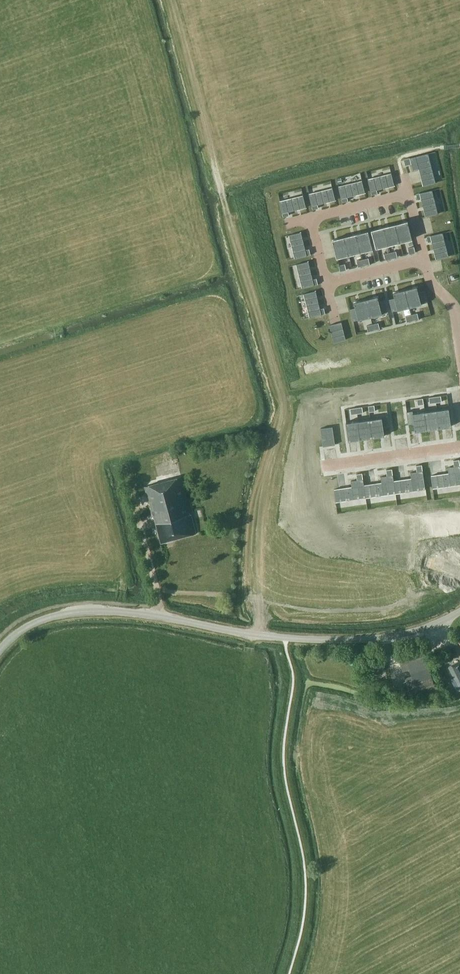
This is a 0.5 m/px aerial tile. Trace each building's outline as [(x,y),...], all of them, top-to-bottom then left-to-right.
[(428,153),(410,158),(413,170),(419,168),(420,170),(420,173),(422,181),(423,185),(423,186),(435,183),(428,153)] [(392,173),(368,179),(371,191),(380,189),(385,187),(388,187),(394,185),(395,185),(392,173)] [(362,180),(339,186),(342,198),(350,196),(356,195),(359,194),(364,192),(365,192),(362,180)] [(333,188),(309,193),(312,206),(321,203),(326,202),(329,201),(335,200),(336,200),(333,188)] [(432,190),(420,193),(422,201),(423,207),(424,210),(426,215),(426,216),(438,213),(432,190)] [(303,195),(280,201),(283,213),(291,211),(297,209),(300,209),(306,207),(303,195)] [(403,222),(396,224),(400,242),(412,239),(408,221),(407,221),(406,221),(403,222)] [(386,226),(384,227),(388,245),(400,242),(396,224),(389,225),(386,226)] [(373,229),(372,230),(377,248),(388,245),(384,227),(382,227),(379,228),(373,229)] [(358,233),(356,234),(361,251),(373,248),(368,231),(367,231),(361,232),(358,233)] [(301,232),(289,234),(289,235),(295,258),(307,255),(305,247),(304,241),(303,238),(301,232)] [(442,232),(430,235),(433,244),(434,249),(435,252),(436,258),(436,259),(448,256),(443,233),(442,232)] [(352,235),(345,237),(349,254),(361,251),(356,234),(354,234),(352,235)] [(333,239),(337,257),(349,254),(345,237),(338,238),(335,239),(333,239)] [(308,261),(297,264),(302,288),(314,285),(312,276),(311,270),(310,268),(308,261)] [(413,287),(406,289),(410,306),(428,302),(425,290),(424,290),(419,291),(417,286),(415,286),(413,287)] [(390,299),(389,299),(392,311),(410,306),(406,289),(398,290),(396,291),(394,292),(395,297),(390,299)] [(316,290),(304,293),(310,317),(322,314),(320,308),(320,305),(318,300),(318,297),(316,290)] [(373,297),(366,298),(371,316),(388,312),(385,300),(380,301),(378,295),(376,296),(373,297)] [(351,308),(350,309),(353,320),(371,316),(366,298),(359,300),(357,301),(354,301),(356,307),(351,308)] [(331,324),(330,325),(334,342),(346,339),(342,322),(341,322),(331,324)] [(431,430),(443,429),(440,411),(428,413),(431,430)] [(419,432),(431,430),(428,413),(416,414),(419,432)] [(406,434),(419,432),(416,414),(404,416),(403,414),(397,415),(399,429),(405,428),(406,434)] [(375,418),(376,420),(364,422),(366,440),(378,438),(378,432),(383,431),(381,417),(375,418)] [(354,441),(366,440),(364,422),(351,424),(354,441)] [(342,443),(354,441),(351,424),(339,425),(342,443)] [(333,426),(321,428),(323,446),(335,444),(333,426)] [(423,487),(454,483),(451,464),(439,466),(439,472),(422,474),(423,487)] [(416,488),(414,470),(408,471),(402,472),(403,478),(385,480),(386,492),(416,488)] [(372,476),(373,482),(355,485),(356,496),(386,492),(385,480),(384,474),(378,475),(372,476)] [(173,538),(196,533),(182,476),(145,484),(153,515),(155,515),(161,541),(166,539),(167,540),(172,539),(173,538)] [(326,500),(356,496),(355,485),(354,478),(348,479),(342,480),(343,486),(325,489),(326,500)] [(426,655),(421,642),(397,650),(405,671),(409,669),(411,676),(405,678),(411,695),(417,693),(419,697),(432,692),(432,694),(443,691),(440,683),(433,685),(425,664),(431,661),(429,654),(426,655)] [(449,667),(455,678),(452,680),(457,690),(459,689),(459,661),(449,667)]
